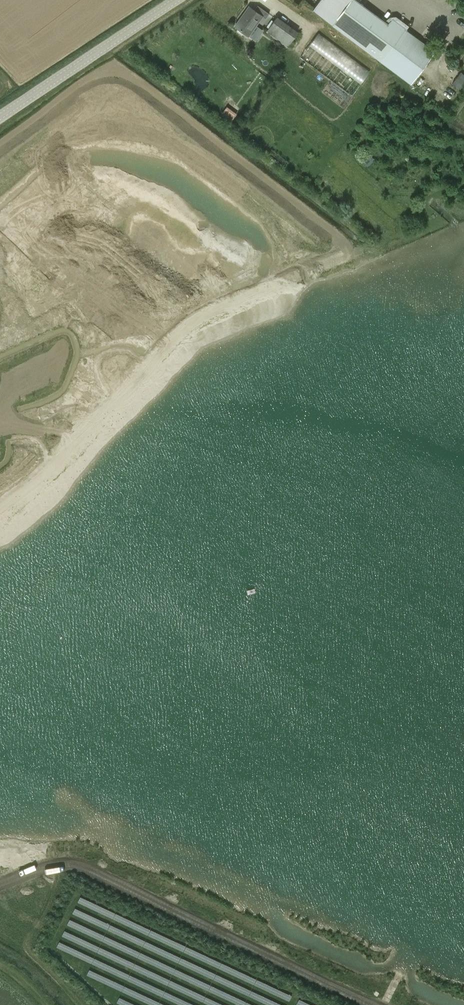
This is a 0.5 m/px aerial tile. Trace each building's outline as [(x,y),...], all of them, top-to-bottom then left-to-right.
[(312,10),(411,84),(435,52),(405,30),(408,27),(400,21),(399,20),(389,21),(387,24),(358,3),(360,1),(359,0),(320,0),(312,10)] [(269,14),(258,6),(254,11),(249,7),(234,26),(248,36),(262,17),(265,19),(269,14)] [(277,16),(265,32),(271,37),(287,47),(298,32),(277,16)] [(318,32),(300,57),(352,95),(370,71),(318,32)] [(459,88),(463,82),(463,74),(461,72),(452,83),(459,88)] [(232,121),(237,114),(227,106),(221,113),(232,121)]
